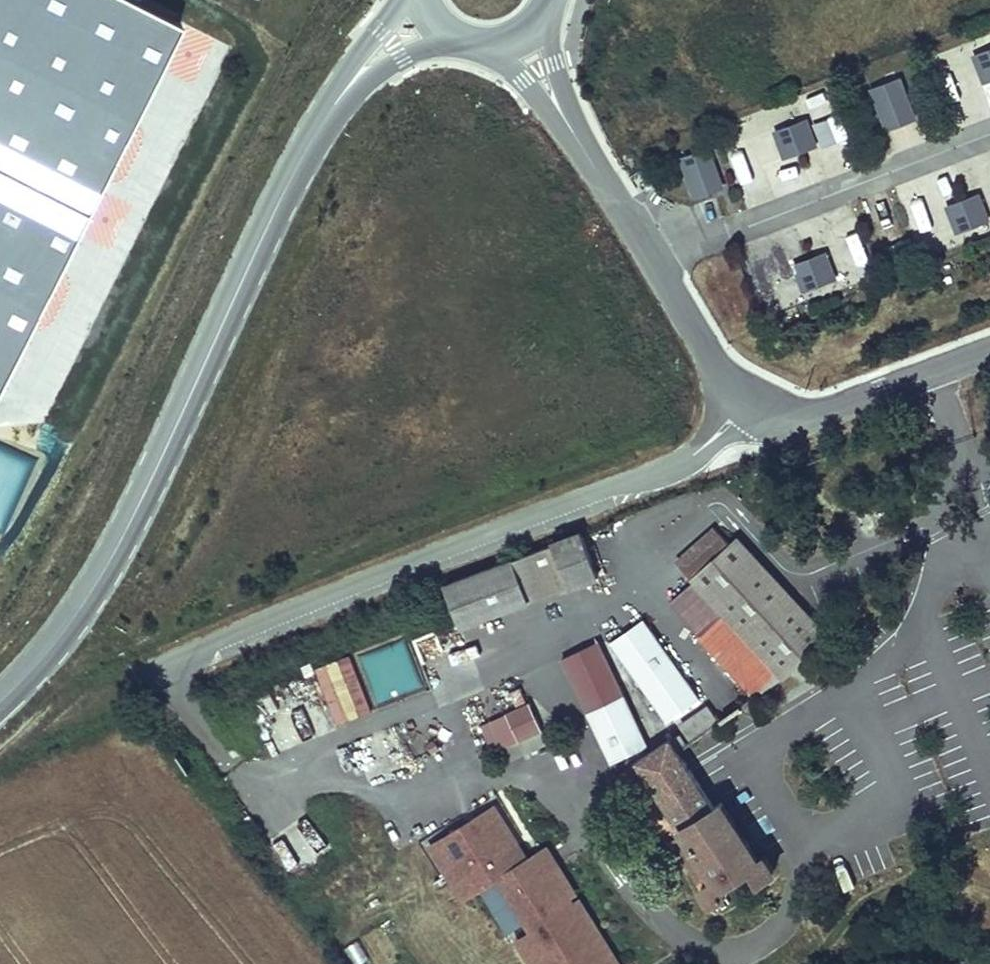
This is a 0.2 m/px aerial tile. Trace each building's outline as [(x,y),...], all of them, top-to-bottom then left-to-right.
[(123,0),(0,0),(0,382),(181,30),(123,0)] [(978,55),(982,67),(989,64),(989,50),(978,55)] [(989,78),(989,64),(982,67),(978,55),(973,57),(982,81),(989,78)] [(915,119),(899,78),(872,88),(888,129),(915,119)] [(783,156),(817,144),(808,120),(803,122),(808,133),(795,138),(783,143),(779,131),(774,133),(783,156)] [(808,133),(803,122),(779,131),(783,143),(795,138),(808,133)] [(715,175),(710,162),(716,160),(711,148),(687,156),(701,193),(724,184),(720,172),(715,175)] [(720,172),(716,160),(710,162),(715,175),(720,172)] [(955,231),(989,218),(980,194),(975,196),(979,208),(955,217),(951,206),(946,207),(955,231)] [(979,208),(975,196),(951,206),(955,217),(979,208)] [(802,289),(836,276),(827,253),(822,255),(827,267),(802,276),(798,263),(793,265),(802,289)] [(802,276),(827,267),(822,255),(798,263),(802,276)] [(583,531),(443,585),(470,644),(538,614),(530,593),(565,578),(583,620),(616,606),(583,531)] [(733,531),(688,570),(770,668),(822,635),(733,531)] [(376,703),(421,687),(405,640),(359,655),(376,703)] [(673,654),(643,672),(677,728),(707,708),(673,654)] [(335,725),(372,712),(352,655),(315,667),(335,725)] [(644,689),(626,696),(638,720),(656,712),(644,689)] [(488,753),(543,735),(532,704),(477,722),(488,753)] [(665,729),(621,757),(630,771),(642,764),(715,879),(702,888),(713,905),(728,894),(724,885),(749,870),(758,881),(776,867),(763,848),(759,851),(724,798),(717,802),(683,750),(691,744),(684,736),(674,742),(665,729)] [(581,902),(574,906),(569,897),(575,893),(567,881),(562,886),(567,881),(557,865),(548,871),(540,858),(530,864),(494,808),(433,846),(466,897),(502,874),(530,919),(539,913),(546,924),(519,941),(534,963),(620,963),(581,902)] [(557,865),(547,849),(528,861),(530,864),(540,858),(548,871),(557,865)]
